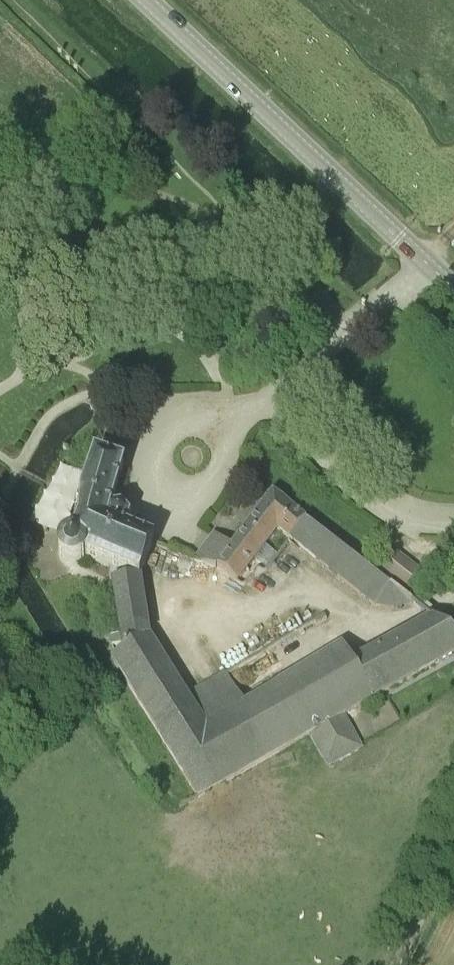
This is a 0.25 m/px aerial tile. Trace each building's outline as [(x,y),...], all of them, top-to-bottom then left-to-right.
[(110,511),(123,466),(94,457),(79,499),(77,518),(70,540),(63,542),(59,547),(58,553),(59,559),(63,564),(68,566),(75,567),(80,564),(84,559),(110,566),(117,561),(143,569),(154,542),(125,531),(129,520),(120,509),(110,511)] [(294,511),(280,499),(272,494),(232,547),(220,538),(214,534),(194,560),(222,571),(238,585),(277,533),(294,511)] [(414,604),(391,586),(306,520),(294,511),(277,533),(374,607),(388,608),(396,607),(407,607),(414,604)] [(382,565),(405,583),(421,563),(398,545),(382,565)] [(143,569),(117,561),(110,566),(122,646),(112,652),(115,658),(111,660),(197,797),(310,735),(328,765),(360,747),(343,717),(453,653),(453,635),(430,616),(351,661),(342,644),(244,703),(225,671),(189,697),(151,638),(142,579),(140,578),(143,569)]
